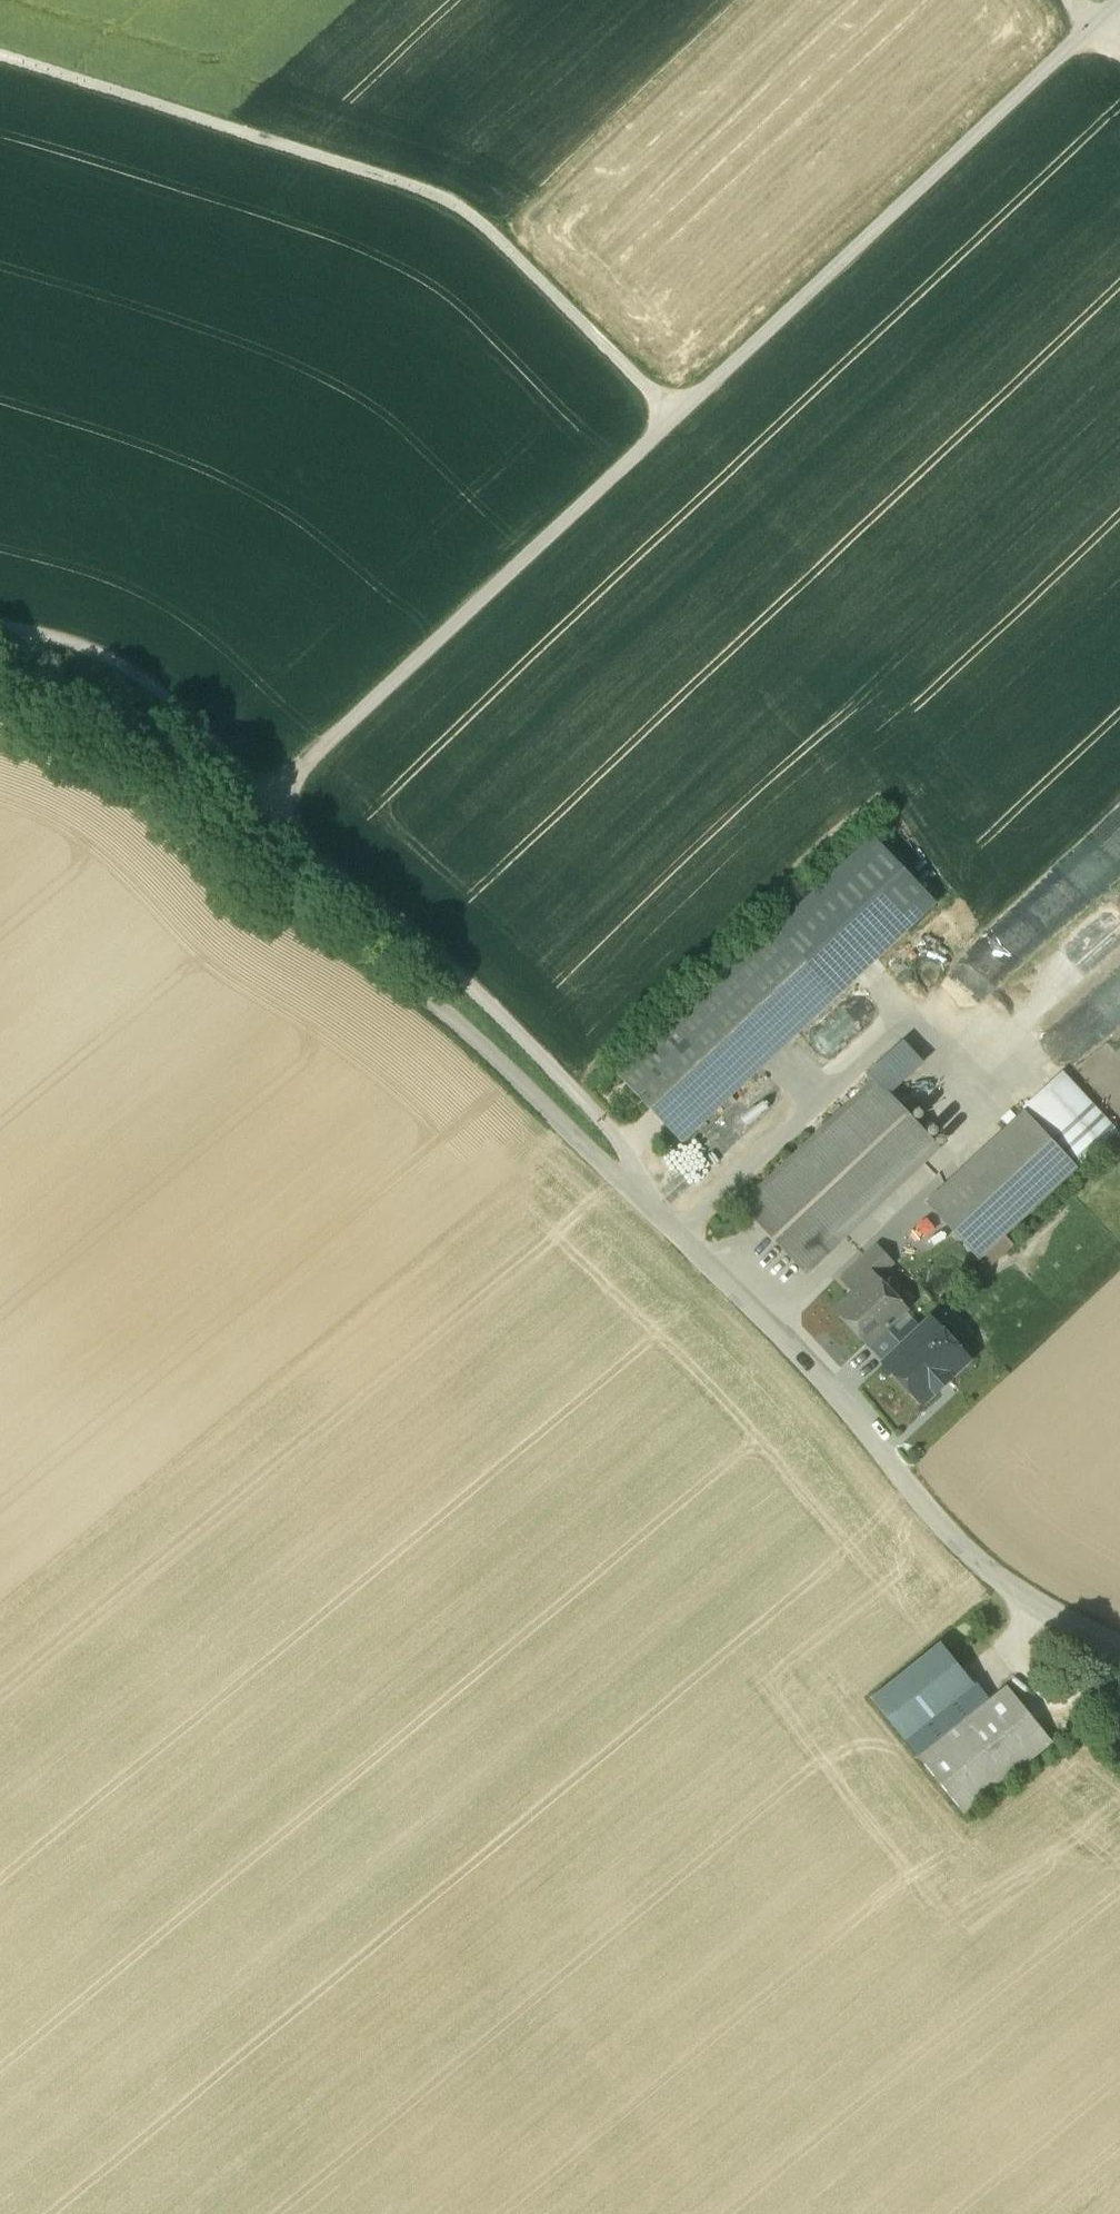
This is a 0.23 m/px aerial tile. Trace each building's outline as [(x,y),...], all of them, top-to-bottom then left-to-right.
[(775,930),(836,994),(935,901),(874,836),(775,930)] [(775,930),(620,1076),(681,1140),(836,994),(775,930)] [(1073,1021),(1086,1042),(1119,1022),(1119,994),(1073,1021)] [(1023,1112),(1076,1169),(1115,1132),(1062,1075),(1023,1112)] [(874,1081),(742,1205),(806,1272),(838,1242),(831,1234),(930,1141),(874,1081)] [(745,1097),(739,1091),(685,1144),(686,1146),(662,1170),(686,1195),(776,1106),(757,1086),(745,1097)] [(1023,1112),(926,1203),(978,1259),(1076,1169),(1023,1112)] [(877,1248),(843,1280),(855,1294),(856,1295),(873,1279),(890,1263),(877,1248)] [(873,1279),(856,1295),(855,1294),(836,1311),(866,1344),(888,1324),(902,1310),(873,1279)] [(888,1324),(866,1344),(885,1363),(920,1331),(911,1321),(898,1333),(888,1324)] [(920,1331),(885,1363),(922,1403),(934,1392),(935,1392),(950,1378),(949,1377),(967,1360),(944,1334),(932,1345),(920,1331)] [(940,1643),(870,1699),(904,1740),(973,1684),(940,1643)] [(973,1684),(904,1740),(918,1758),(987,1701),(973,1684)] [(987,1701),(918,1758),(963,1814),(1052,1742),(1006,1686),(987,1701)]
